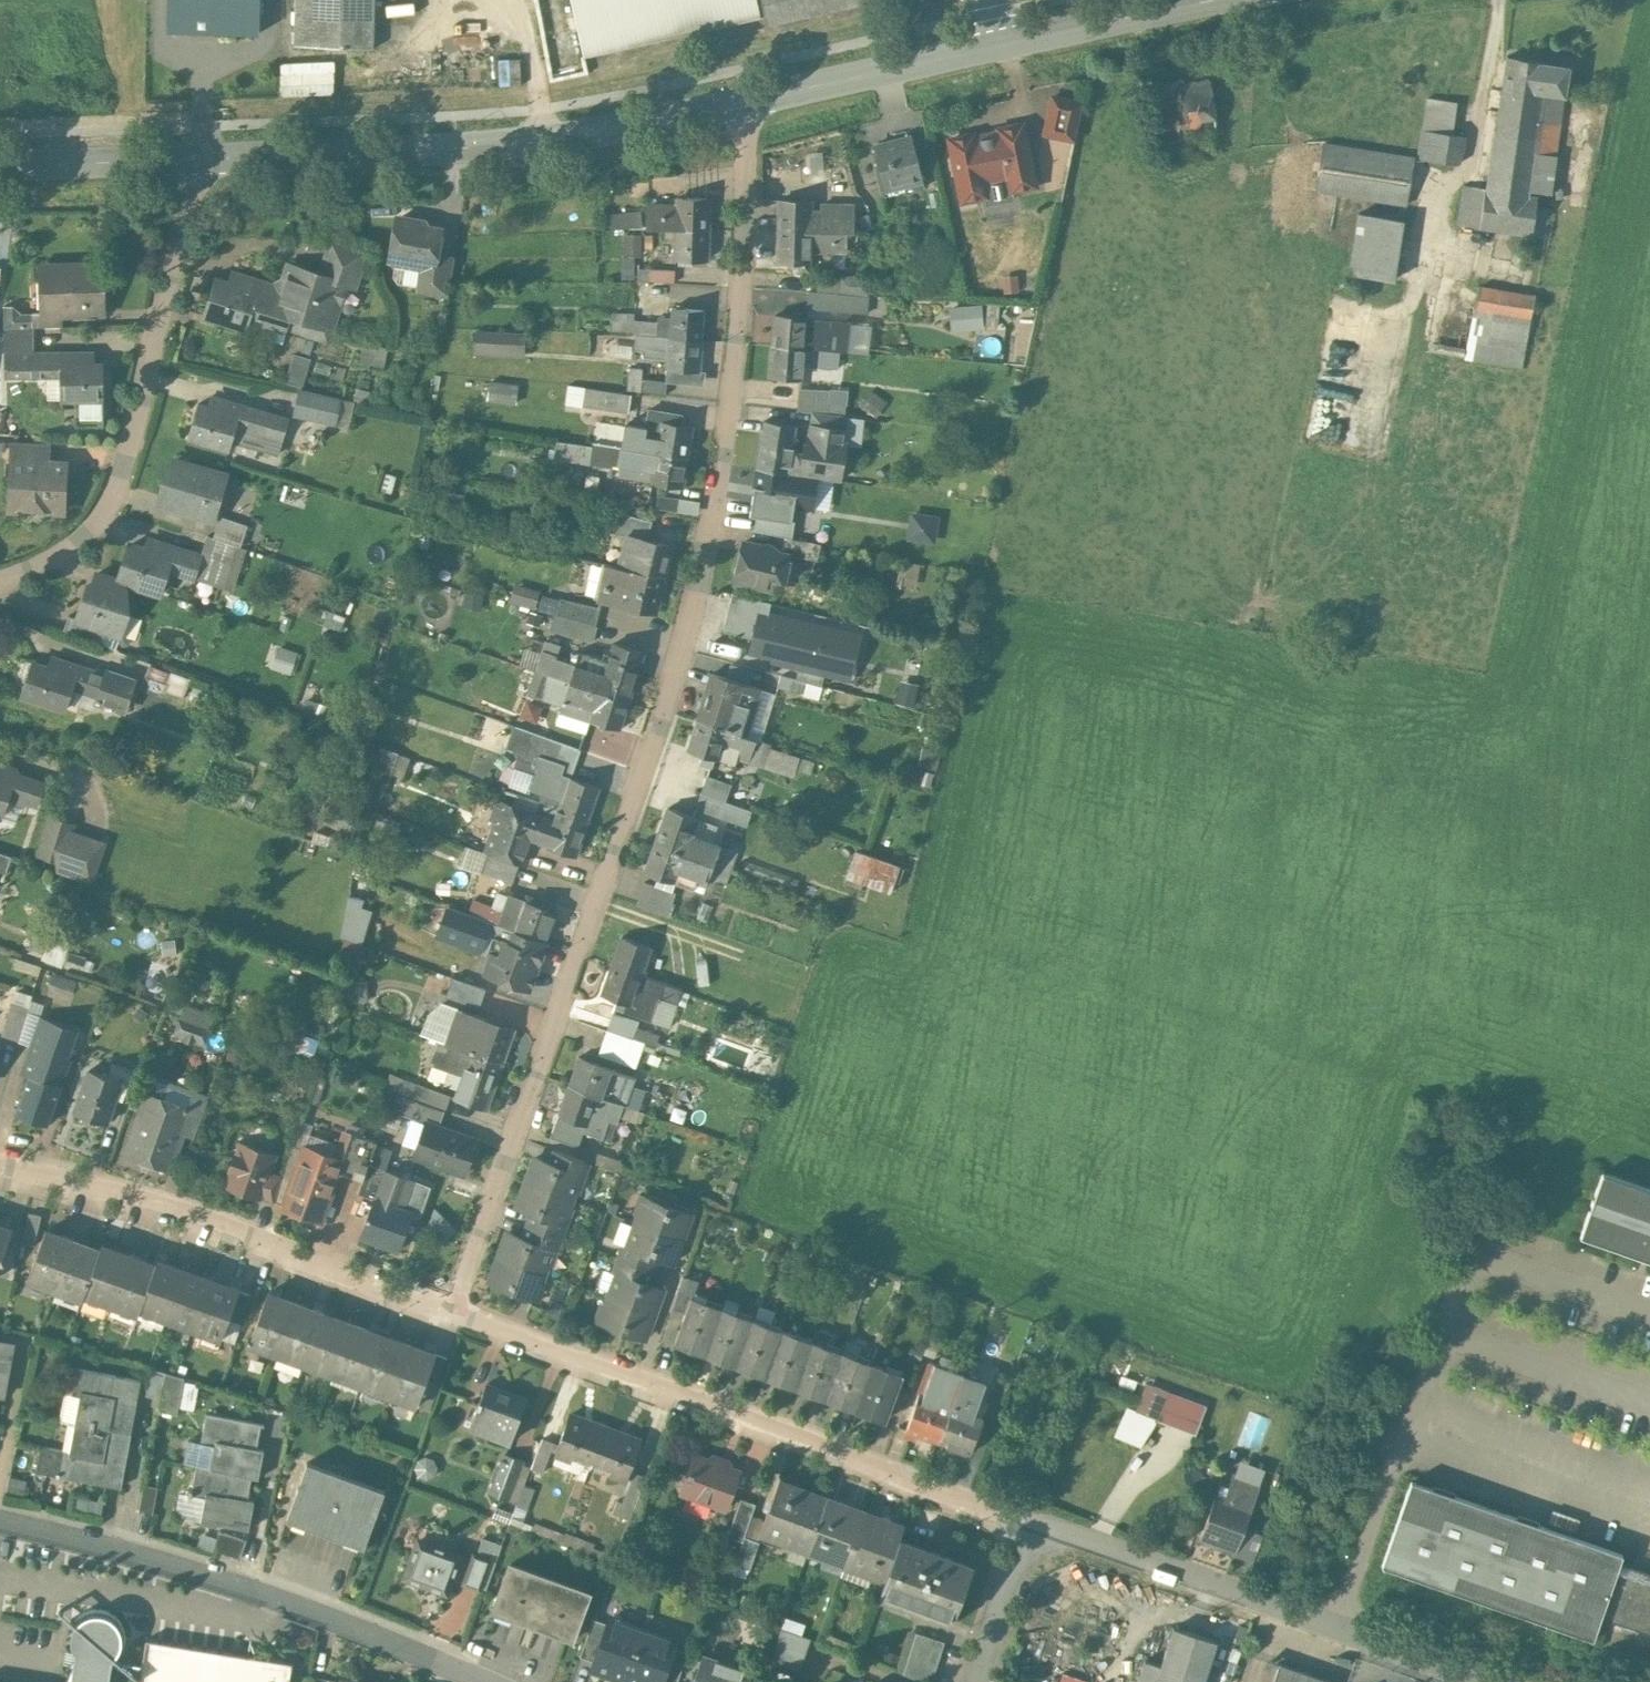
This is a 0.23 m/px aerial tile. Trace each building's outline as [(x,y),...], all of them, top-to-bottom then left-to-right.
[(167,31),(259,33),(260,0),(168,0),(167,31)] [(294,45),(374,48),(375,0),(296,0),(294,45)] [(583,56),(761,16),(757,0),(571,0),(583,56)] [(766,25),(878,0),(761,0),(766,25)] [(1577,62),(1513,52),(1494,184),(1468,180),(1461,225),(1553,234),(1577,62)] [(333,58),(279,59),(280,93),(334,91),(333,58)] [(1211,80),(1179,84),(1179,82),(1151,85),(1157,143),(1181,141),(1181,136),(1217,132),(1211,80)] [(1083,103),(1053,96),(1045,133),(1075,139),(1083,103)] [(1000,132),(974,138),(973,134),(950,139),(963,200),(986,195),(987,200),(1013,194),(1012,190),(1035,185),(1022,124),(999,129),(1000,132)] [(1470,133),(1432,130),(1429,157),(1468,160),(1470,133)] [(911,136),(875,145),(885,184),(886,184),(888,195),(922,187),(923,187),(924,187),(911,136)] [(1413,152),(1330,142),(1324,188),(1407,199),(1413,152)] [(709,199),(677,198),(677,207),(648,206),(648,228),(677,229),(708,229),(709,199)] [(812,201),(779,200),(778,231),(779,231),(811,232),(811,231),(811,210),(812,201)] [(822,204),(822,210),(811,210),(811,231),(845,232),(854,230),(855,204),(839,203),(839,204),(822,204)] [(602,226),(641,224),(640,208),(601,209),(602,226)] [(1413,222),(1366,213),(1354,272),(1401,281),(1413,222)] [(426,223),(398,218),(391,258),(393,258),(395,264),(406,266),(410,261),(427,264),(434,265),(436,254),(440,230),(429,228),(426,223)] [(708,229),(677,229),(676,258),(707,259),(708,229)] [(642,251),(642,230),(624,230),(624,251),(642,251)] [(854,230),(845,232),(811,231),(811,232),(810,238),(821,238),(821,240),(853,242),(854,232),(854,230)] [(811,232),(779,231),(778,260),(810,261),(810,238),(811,232)] [(366,252),(331,240),(321,274),(345,282),(345,284),(355,287),(366,252)] [(455,257),(436,254),(434,265),(427,264),(423,290),(448,294),(455,257)] [(279,288),(271,322),(309,333),(309,335),(316,337),(318,330),(329,334),(345,284),(345,282),(321,274),(306,270),(303,265),(295,262),(288,266),(285,274),(288,279),(287,281),(284,280),(283,282),(279,288)] [(103,265),(41,267),(42,312),(42,313),(62,313),(104,311),(103,265)] [(676,270),(651,269),(650,281),(675,282),(676,270)] [(840,275),(819,274),(818,291),(839,293),(840,275)] [(271,322),(279,288),(240,275),(237,286),(216,279),(205,315),(247,328),(247,327),(267,334),(271,322)] [(870,277),(840,275),(839,293),(869,294),(870,277)] [(1541,294),(1486,284),(1473,356),(1529,365),(1541,294)] [(818,291),(808,291),(807,310),(868,314),(869,294),(839,293),(818,291)] [(949,327),(982,327),(983,302),(950,302),(949,327)] [(22,314),(14,306),(6,306),(4,306),(4,328),(22,327),(22,314)] [(703,310),(672,308),(672,317),(670,338),(701,340),(703,310)] [(638,311),(621,310),(619,334),(636,335),(637,321),(638,311)] [(62,313),(42,313),(42,312),(33,312),(33,327),(63,326),(62,313)] [(659,323),(637,321),(636,335),(670,338),(672,317),(659,316),(659,323)] [(807,318),(775,316),(772,346),(804,348),(807,318)] [(849,321),(807,318),(804,348),(832,351),(847,352),(849,321)] [(34,328),(6,329),(6,353),(34,352),(34,328)] [(526,333),(477,331),(476,350),(525,352),(526,333)] [(670,338),(636,335),(635,350),(669,353),(670,338)] [(313,341),(308,338),(303,351),(310,353),(313,341)] [(701,340),(670,338),(669,353),(667,367),(699,370),(701,340)] [(387,349),(363,344),(359,361),(384,366),(387,349)] [(804,348),(772,346),(770,375),(802,378),(803,363),(804,348)] [(832,351),(804,348),(803,363),(814,364),(814,367),(831,368),(832,351)] [(34,352),(6,353),(7,377),(61,377),(61,400),(80,400),(81,418),(104,418),(104,400),(104,363),(83,363),(82,352),(34,352)] [(308,359),(295,354),(286,382),(300,386),(308,359)] [(643,370),(630,368),(627,391),(641,392),(642,379),(643,370)] [(668,382),(642,379),(641,392),(666,395),(668,382)] [(517,384),(491,381),(489,399),(514,403),(517,384)] [(342,398),(301,389),(295,416),(336,425),(342,398)] [(631,395),(585,389),(583,404),(629,410),(631,395)] [(830,391),(800,389),(798,411),(815,413),(845,417),(847,406),(828,403),(830,391)] [(219,408),(200,403),(190,438),(230,449),(232,442),(236,427),(264,435),(270,412),(222,398),(219,408)] [(648,410),(646,427),(626,424),(622,447),(686,457),(692,427),(678,425),(680,417),(682,418),(682,416),(648,410)] [(264,435),(236,427),(232,442),(278,455),(289,417),(270,412),(264,435)] [(845,417),(815,413),(813,424),(812,424),(810,436),(808,436),(807,445),(794,443),(789,473),(842,481),(848,442),(845,442),(849,417),(845,417)] [(796,426),(765,421),(762,438),(794,443),(796,426)] [(794,443),(762,438),(758,468),(789,473),(794,443)] [(555,441),(542,439),(539,457),(552,459),(555,441)] [(592,447),(555,441),(552,459),(589,465),(592,447)] [(38,443),(12,442),(11,462),(37,463),(38,443)] [(622,447),(592,443),(592,447),(589,465),(618,469),(619,465),(622,447)] [(686,457),(622,447),(619,465),(651,470),(649,481),(681,486),(686,458),(686,457)] [(37,463),(11,462),(9,508),(65,510),(67,464),(37,463)] [(226,478),(174,463),(168,484),(165,483),(160,503),(215,519),(226,478)] [(651,470),(619,465),(618,469),(617,476),(649,481),(651,470)] [(789,473),(758,468),(753,497),(785,502),(789,473)] [(657,493),(656,507),(697,509),(698,495),(657,493)] [(653,520),(614,510),(609,531),(627,535),(628,533),(648,538),(653,520)] [(936,538),(937,512),(911,511),(910,537),(936,538)] [(246,531),(219,521),(214,537),(241,546),(246,531)] [(648,538),(628,533),(627,535),(619,565),(633,569),(633,568),(665,576),(673,545),(648,538)] [(214,537),(207,535),(200,557),(201,557),(194,578),(233,591),(247,549),(241,546),(214,537)] [(821,544),(787,537),(784,554),(784,555),(790,556),(818,561),(821,544)] [(200,557),(155,542),(152,551),(130,544),(119,580),(161,593),(168,572),(194,580),(194,578),(201,557),(200,557)] [(780,553),(768,546),(760,546),(743,542),(734,579),(774,589),(778,575),(785,577),(790,556),(784,555),(784,554),(780,553)] [(619,565),(603,562),(598,584),(603,585),(600,599),(625,605),(626,600),(658,607),(665,576),(633,568),(633,569),(619,565)] [(126,588),(111,583),(112,578),(97,573),(93,586),(88,584),(77,618),(77,620),(106,630),(121,636),(128,613),(118,610),(121,601),(127,600),(126,588)] [(828,587),(790,578),(783,604),(820,613),(831,616),(840,618),(853,621),(858,601),(865,603),(867,593),(833,586),(828,587)] [(537,597),(513,590),(510,600),(534,607),(537,597)] [(600,607),(560,596),(555,613),(557,614),(595,624),(600,607)] [(818,621),(778,612),(771,641),(792,646),(791,651),(803,654),(806,643),(803,642),(803,639),(813,642),(818,621)] [(831,616),(820,613),(818,621),(813,642),(818,643),(820,635),(826,636),(831,616)] [(595,624),(557,614),(552,631),(593,642),(598,625),(595,624)] [(106,630),(77,620),(77,618),(69,615),(64,629),(101,643),(106,630)] [(853,621),(840,618),(834,641),(848,644),(853,621)] [(643,651),(614,642),(611,654),(605,652),(603,658),(573,649),(569,661),(557,658),(561,645),(547,640),(537,670),(550,675),(568,681),(574,664),(586,668),(584,673),(601,678),(606,661),(637,670),(643,651)] [(295,670),(298,648),(274,644),(270,666),(295,670)] [(107,675),(59,659),(56,669),(35,662),(23,698),(64,711),(72,688),(99,697),(97,703),(100,703),(101,702),(126,710),(135,682),(108,673),(107,675)] [(637,670),(606,661),(601,678),(584,673),(586,668),(574,664),(568,681),(627,700),(637,670)] [(173,674),(151,666),(146,678),(168,687),(173,674)] [(537,670),(536,669),(527,692),(540,697),(550,675),(537,670)] [(754,686),(711,672),(696,719),(744,735),(753,708),(747,706),(754,686)] [(804,681),(780,674),(776,687),(800,693),(804,681)] [(568,681),(550,675),(540,697),(540,700),(561,707),(560,710),(588,719),(591,707),(563,698),(568,681)] [(913,702),(918,681),(900,677),(896,699),(913,702)] [(627,700),(568,681),(563,698),(591,707),(588,719),(618,728),(627,700)] [(823,686),(804,681),(800,693),(819,699),(823,686)] [(523,698),(518,714),(536,720),(541,703),(523,698)] [(744,735),(696,719),(686,750),(718,760),(723,742),(740,747),(744,735)] [(582,750),(515,726),(507,749),(519,753),(514,766),(536,773),(538,766),(535,765),(539,755),(565,764),(562,773),(572,777),(582,750)] [(744,735),(740,747),(736,758),(747,762),(755,738),(744,735)] [(772,744),(755,738),(747,762),(793,776),(799,757),(771,748),(772,744)] [(921,746),(919,762),(936,763),(938,748),(921,746)] [(572,777),(562,773),(565,764),(539,755),(535,765),(538,766),(536,773),(530,790),(542,794),(539,803),(546,805),(587,820),(589,821),(601,787),(572,777)] [(1,818),(7,800),(14,797),(37,805),(44,784),(0,768),(0,819),(1,818)] [(731,785),(706,776),(701,791),(726,800),(731,785)] [(726,800),(701,791),(695,807),(720,816),(726,800)] [(753,810),(726,800),(720,816),(747,826),(753,810)] [(535,815),(501,804),(490,836),(525,848),(529,836),(546,843),(554,822),(535,815)] [(587,820),(546,805),(543,812),(537,810),(535,815),(554,822),(546,843),(546,844),(574,854),(587,820)] [(667,808),(654,843),(713,864),(720,845),(711,842),(709,848),(689,841),(697,818),(667,808)] [(74,825),(50,818),(39,854),(61,861),(57,871),(82,880),(87,868),(94,870),(103,843),(71,832),(74,825)] [(525,848),(490,836),(485,851),(487,852),(519,863),(525,848)] [(713,864),(654,843),(645,872),(674,882),(680,865),(696,871),(694,876),(707,880),(713,864)] [(739,851),(720,845),(713,864),(732,870),(739,851)] [(0,852),(0,871),(6,873),(12,856),(0,852)] [(519,863),(487,852),(480,872),(512,883),(519,863)] [(899,867),(856,852),(847,877),(890,892),(899,867)] [(800,879),(745,861),(741,873),(796,891),(800,879)] [(732,870),(713,864),(707,880),(726,887),(732,870)] [(696,871),(680,865),(674,882),(703,892),(707,880),(694,876),(696,871)] [(676,892),(645,882),(637,903),(668,914),(676,892)] [(362,940),(371,901),(347,896),(338,934),(362,940)] [(524,903),(507,898),(503,910),(474,900),(469,914),(496,924),(501,911),(519,917),(524,903)] [(553,913),(524,902),(524,903),(519,917),(514,930),(544,940),(553,913)] [(468,914),(447,906),(437,935),(458,942),(461,934),(468,914)] [(519,917),(501,911),(496,924),(514,930),(519,917)] [(469,914),(468,914),(461,934),(476,939),(479,933),(491,937),(485,954),(491,956),(485,974),(489,976),(527,989),(544,941),(544,940),(496,924),(469,914)] [(652,947),(621,936),(611,963),(642,974),(652,947)] [(60,963),(67,944),(52,939),(46,958),(60,963)] [(366,947),(343,941),(339,962),(360,968),(366,947)] [(485,974),(451,962),(447,974),(451,976),(485,988),(489,976),(485,974)] [(642,974),(611,963),(600,993),(629,1004),(631,1004),(642,974)] [(76,982),(54,974),(49,986),(72,994),(76,982)] [(682,989),(642,974),(631,1004),(629,1004),(626,1013),(650,1021),(654,1010),(672,1016),(682,989)] [(485,988),(451,976),(444,996),(478,1008),(485,988)] [(29,1008),(12,1004),(3,1037),(19,1040),(29,1008)] [(512,1033),(482,1022),(484,1018),(456,1008),(443,1042),(501,1062),(512,1033)] [(209,1026),(182,1017),(177,1034),(186,1037),(185,1040),(192,1042),(193,1040),(203,1043),(209,1026)] [(29,1075),(56,1083),(61,1070),(64,1071),(68,1058),(66,1057),(75,1030),(76,1031),(76,1030),(42,1018),(43,1019),(33,1046),(32,1046),(23,1073),(29,1075)] [(636,1027),(611,1018),(607,1030),(632,1039),(636,1027)] [(659,1036),(636,1027),(632,1039),(641,1042),(655,1047),(659,1036)] [(632,1039),(607,1030),(600,1049),(634,1061),(641,1042),(632,1039)] [(443,1042),(440,1040),(431,1064),(464,1075),(456,1097),(485,1108),(501,1062),(443,1042)] [(635,1075),(578,1054),(568,1083),(571,1084),(601,1095),(623,1103),(625,1104),(635,1075)] [(137,1070),(112,1062),(107,1076),(120,1080),(114,1098),(127,1102),(137,1070)] [(107,1076),(90,1070),(76,1111),(107,1121),(114,1098),(120,1080),(107,1076)] [(56,1083),(29,1075),(16,1112),(48,1124),(61,1086),(62,1086),(62,1085),(56,1083)] [(450,1095),(418,1083),(412,1098),(445,1110),(450,1095)] [(571,1084),(559,1115),(586,1125),(589,1126),(595,1112),(601,1095),(571,1084)] [(193,1093),(170,1085),(164,1100),(185,1107),(186,1106),(188,1107),(193,1093)] [(385,1088),(377,1112),(391,1117),(393,1111),(399,1093),(385,1088)] [(207,1098),(193,1093),(188,1107),(187,1109),(189,1110),(182,1128),(183,1129),(182,1130),(194,1134),(207,1098)] [(412,1098),(399,1093),(393,1111),(426,1123),(426,1122),(439,1127),(445,1110),(412,1098)] [(164,1100),(148,1094),(127,1153),(169,1168),(182,1130),(183,1129),(182,1128),(189,1110),(187,1109),(188,1107),(186,1106),(185,1107),(164,1100)] [(623,1103),(601,1095),(595,1112),(617,1120),(623,1103)] [(617,1120),(595,1112),(589,1126),(586,1125),(583,1131),(598,1137),(605,1119),(617,1123),(617,1120)] [(586,1125),(559,1115),(551,1137),(577,1147),(583,1131),(586,1125)] [(439,1127),(426,1122),(426,1123),(415,1155),(465,1173),(476,1140),(439,1127)] [(377,1141),(352,1132),(343,1159),(339,1171),(363,1179),(369,1163),(369,1164),(377,1141)] [(274,1152),(243,1142),(238,1154),(233,1156),(231,1162),(232,1168),(227,1185),(258,1196),(267,1171),(274,1152)] [(343,1159),(304,1145),(283,1207),(321,1221),(329,1198),(330,1199),(334,1188),(333,1187),(339,1171),(343,1159)] [(587,1160),(555,1149),(551,1162),(550,1163),(581,1174),(587,1160)] [(581,1174),(550,1163),(551,1162),(537,1157),(528,1182),(572,1198),(581,1174)] [(363,1179),(359,1193),(374,1198),(375,1198),(385,1169),(369,1164),(369,1163),(363,1179)] [(431,1185),(385,1169),(375,1198),(374,1198),(361,1235),(399,1248),(412,1213),(421,1216),(431,1185)] [(283,1176),(267,1171),(258,1196),(274,1202),(283,1176)] [(1603,1171),(1580,1235),(1649,1260),(1649,1188),(1603,1171)] [(572,1198),(528,1182),(519,1207),(532,1212),(532,1211),(563,1223),(572,1198)] [(690,1214),(646,1198),(637,1222),(681,1239),(690,1214)] [(443,1239),(456,1225),(437,1207),(423,1221),(443,1239)] [(563,1223),(532,1211),(532,1212),(527,1224),(558,1236),(563,1223)] [(42,1215),(29,1212),(22,1242),(35,1245),(42,1215)] [(681,1239),(637,1222),(628,1247),(657,1257),(657,1258),(671,1264),(681,1239)] [(558,1236),(527,1224),(523,1236),(523,1237),(554,1249),(558,1236)] [(12,1229),(0,1225),(0,1262),(12,1229)] [(74,1239),(46,1229),(28,1279),(56,1289),(74,1239)] [(554,1249),(523,1237),(523,1236),(510,1231),(500,1257),(545,1273),(554,1249)] [(74,1239),(56,1289),(82,1299),(85,1293),(101,1249),(74,1239)] [(101,1249),(85,1293),(111,1303),(129,1254),(102,1244),(101,1249)] [(657,1257),(628,1247),(623,1260),(652,1270),(657,1258),(657,1257)] [(129,1254),(111,1303),(138,1313),(140,1308),(156,1263),(129,1254)] [(545,1273),(500,1257),(491,1281),(536,1298),(545,1273)] [(156,1263),(140,1308),(167,1318),(185,1270),(158,1260),(156,1263)] [(652,1270),(623,1260),(618,1273),(647,1284),(648,1283),(652,1270)] [(185,1270),(167,1318),(194,1328),(211,1279),(185,1270)] [(647,1284),(618,1273),(609,1297),(653,1313),(662,1288),(648,1283),(647,1284)] [(698,1281),(683,1276),(673,1307),(686,1312),(692,1297),(693,1298),(698,1281)] [(239,1290),(211,1279),(194,1328),(221,1338),(229,1318),(239,1291),(239,1290)] [(251,1295),(239,1291),(229,1318),(242,1323),(251,1295)] [(296,1302),(268,1292),(249,1343),(278,1354),(296,1302)] [(653,1313),(609,1297),(600,1322),(644,1338),(653,1313)] [(693,1298),(692,1297),(686,1312),(676,1339),(689,1344),(690,1341),(697,1343),(698,1340),(709,1344),(721,1310),(704,1304),(705,1302),(693,1298)] [(296,1302),(278,1354),(305,1364),(324,1313),(296,1302)] [(734,1313),(722,1308),(709,1344),(707,1350),(719,1355),(720,1353),(727,1355),(728,1353),(738,1357),(751,1321),(734,1315),(734,1313)] [(352,1323),(324,1313),(305,1364),(333,1374),(352,1323)] [(764,1324),(752,1319),(738,1357),(737,1361),(749,1366),(749,1364),(757,1366),(757,1364),(768,1368),(781,1332),(763,1326),(764,1324)] [(379,1333),(352,1323),(333,1374),(360,1384),(379,1333)] [(812,1343),(794,1337),(795,1335),(782,1330),(768,1368),(766,1372),(779,1376),(779,1374),(786,1377),(787,1375),(799,1379),(812,1343)] [(943,1336),(932,1332),(924,1353),(935,1357),(943,1336)] [(379,1333),(360,1384),(388,1394),(406,1343),(379,1333)] [(3,1397),(13,1343),(0,1341),(0,1396),(3,1397)] [(825,1346),(812,1341),(799,1379),(797,1383),(809,1388),(811,1383),(829,1390),(842,1354),(824,1348),(825,1346)] [(435,1353),(406,1343),(388,1394),(416,1404),(435,1353)] [(856,1357),(843,1352),(829,1390),(827,1394),(840,1399),(841,1395),(860,1401),(873,1366),(855,1359),(856,1357)] [(435,1353),(416,1404),(429,1409),(439,1383),(438,1382),(448,1357),(435,1353)] [(931,1362),(908,1429),(939,1441),(962,1376),(963,1374),(931,1362)] [(886,1368),(873,1363),(860,1401),(858,1405),(870,1410),(872,1406),(889,1412),(901,1376),(885,1370),(886,1368)] [(141,1379),(81,1367),(76,1394),(80,1395),(75,1423),(131,1433),(141,1379)] [(165,1372),(151,1368),(146,1395),(160,1398),(165,1372)] [(160,1398),(158,1410),(177,1414),(184,1377),(165,1372),(160,1398)] [(939,1441),(939,1442),(970,1452),(982,1416),(973,1413),(978,1399),(984,1383),(963,1376),(964,1374),(963,1374),(962,1376),(939,1441)] [(510,1397),(485,1388),(482,1397),(481,1397),(473,1419),(513,1434),(527,1396),(513,1391),(510,1397)] [(1195,1434),(1205,1404),(1168,1391),(1158,1422),(1195,1434)] [(987,1403),(978,1399),(973,1413),(982,1416),(987,1403)] [(261,1423),(207,1413),(202,1442),(188,1440),(183,1462),(197,1465),(252,1475),(258,1476),(264,1449),(256,1448),(261,1423)] [(587,1418),(571,1413),(557,1451),(572,1457),(574,1450),(595,1457),(605,1428),(586,1421),(587,1418)] [(70,1450),(126,1461),(131,1433),(75,1423),(70,1450)] [(624,1435),(605,1428),(595,1457),(614,1464),(612,1471),(628,1477),(642,1438),(625,1432),(624,1435)] [(542,1437),(532,1467),(544,1471),(555,1442),(542,1437)] [(65,1449),(41,1445),(36,1471),(47,1473),(60,1476),(65,1449)] [(126,1461),(70,1450),(65,1449),(60,1476),(121,1487),(126,1461)] [(505,1452),(494,1483),(510,1489),(522,1458),(505,1452)] [(708,1457),(696,1453),(689,1472),(682,1474),(679,1483),(682,1490),(728,1507),(741,1469),(723,1463),(720,1456),(715,1454),(708,1457)] [(308,1460),(286,1518),(365,1547),(386,1488),(308,1460)] [(252,1475),(197,1465),(192,1493),(206,1496),(202,1519),(248,1528),(253,1500),(247,1499),(252,1475)] [(47,1473),(36,1471),(34,1481),(43,1482),(47,1473)] [(635,1471),(624,1500),(636,1505),(647,1475),(635,1471)] [(1259,1484),(1234,1475),(1225,1498),(1216,1495),(1201,1535),(1235,1548),(1243,1528),(1259,1484)] [(826,1497),(781,1479),(761,1532),(808,1550),(826,1497)] [(1622,1554),(1411,1480),(1381,1565),(1593,1638),(1600,1617),(1620,1562),(1622,1554)] [(158,1487),(144,1484),(139,1510),(153,1513),(158,1487)] [(756,1502),(742,1497),(729,1535),(744,1539),(745,1535),(756,1502)] [(864,1513),(826,1499),(827,1497),(826,1497),(808,1550),(808,1551),(809,1551),(809,1550),(846,1563),(845,1564),(846,1565),(866,1511),(865,1511),(864,1513)] [(866,1511),(846,1565),(847,1565),(847,1564),(885,1577),(884,1579),(885,1579),(901,1537),(905,1526),(904,1525),(903,1527),(866,1513),(866,1511)] [(1262,1535),(1243,1528),(1235,1548),(1233,1552),(1253,1559),(1262,1535)] [(247,1539),(220,1530),(213,1549),(240,1558),(247,1539)] [(488,1556),(494,1538),(481,1534),(475,1552),(488,1556)] [(760,1540),(745,1535),(744,1539),(736,1563),(751,1568),(760,1540)] [(973,1563),(901,1537),(885,1579),(879,1596),(882,1596),(885,1587),(892,1590),(890,1595),(945,1616),(947,1610),(955,1613),(953,1619),(955,1619),(965,1591),(963,1590),(973,1563)] [(461,1555),(419,1539),(405,1577),(447,1592),(461,1555)] [(490,1559),(474,1554),(464,1583),(480,1588),(490,1559)] [(1620,1562),(1600,1617),(1649,1634),(1649,1572),(1620,1562)] [(590,1592),(510,1563),(494,1608),(574,1638),(590,1592)] [(76,1652),(71,1681),(109,1681),(111,1668),(131,1671),(140,1678),(142,1665),(122,1662),(115,1656),(121,1648),(123,1638),(121,1629),(116,1621),(109,1615),(100,1612),(90,1613),(82,1617),(75,1624),(72,1633),(72,1643),(76,1652)] [(644,1628),(611,1617),(609,1623),(595,1661),(593,1667),(626,1678),(644,1628)] [(594,1618),(580,1655),(595,1661),(609,1623),(594,1618)] [(1160,1663),(1143,1658),(1136,1681),(1202,1681),(1216,1639),(1172,1626),(1160,1663)] [(644,1628),(626,1678),(636,1681),(661,1681),(674,1646),(676,1640),(644,1628)] [(810,1638),(783,1628),(778,1642),(806,1651),(810,1638)] [(904,1673),(928,1681),(931,1681),(944,1642),(917,1633),(904,1673)] [(147,1638),(142,1665),(140,1678),(140,1681),(288,1681),(292,1662),(147,1638)] [(806,1651),(778,1642),(774,1655),(802,1664),(806,1651)] [(674,1646),(661,1681),(678,1681),(689,1651),(674,1646)] [(704,1655),(695,1681),(747,1681),(751,1671),(704,1655)] [(802,1664),(774,1655),(770,1667),(798,1677),(802,1664)] [(1333,1681),(1279,1663),(1272,1681),(1333,1681)] [(1060,1681),(1073,1681),(1075,1676),(1064,1672),(1060,1681)]
